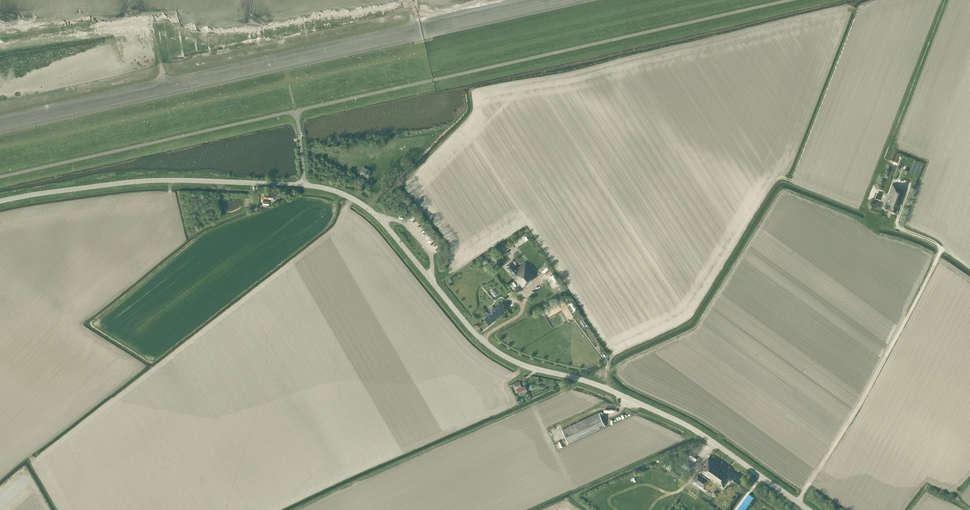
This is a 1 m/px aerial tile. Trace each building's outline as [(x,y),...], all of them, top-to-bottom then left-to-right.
[(885,208),(896,212),(898,205),(900,206),(906,189),(892,184),(885,202),(887,203),(885,208)] [(269,191),(269,192),(263,192),(263,204),(269,204),(269,199),(274,199),(275,192),(269,191)] [(506,266),(511,272),(516,268),(514,265),(516,263),(514,260),(506,266)] [(516,268),(511,272),(516,278),(515,278),(521,287),(536,275),(525,261),(516,268)] [(495,308),(484,318),(489,324),(494,320),(494,321),(508,309),(502,301),(494,308),(495,308)] [(519,393),(522,391),(523,393),(527,391),(525,385),(521,387),(520,384),(520,383),(519,381),(514,383),(515,386),(519,393)] [(562,429),(568,443),(606,426),(599,412),(562,429)] [(680,467),(688,472),(695,461),(687,455),(685,458),(686,458),(682,465),(681,464),(680,467)] [(710,455),(693,480),(704,487),(710,479),(723,488),(730,479),(738,485),(742,479),(728,470),(729,468),(710,455)] [(670,468),(663,464),(661,467),(668,472),(670,468)]
